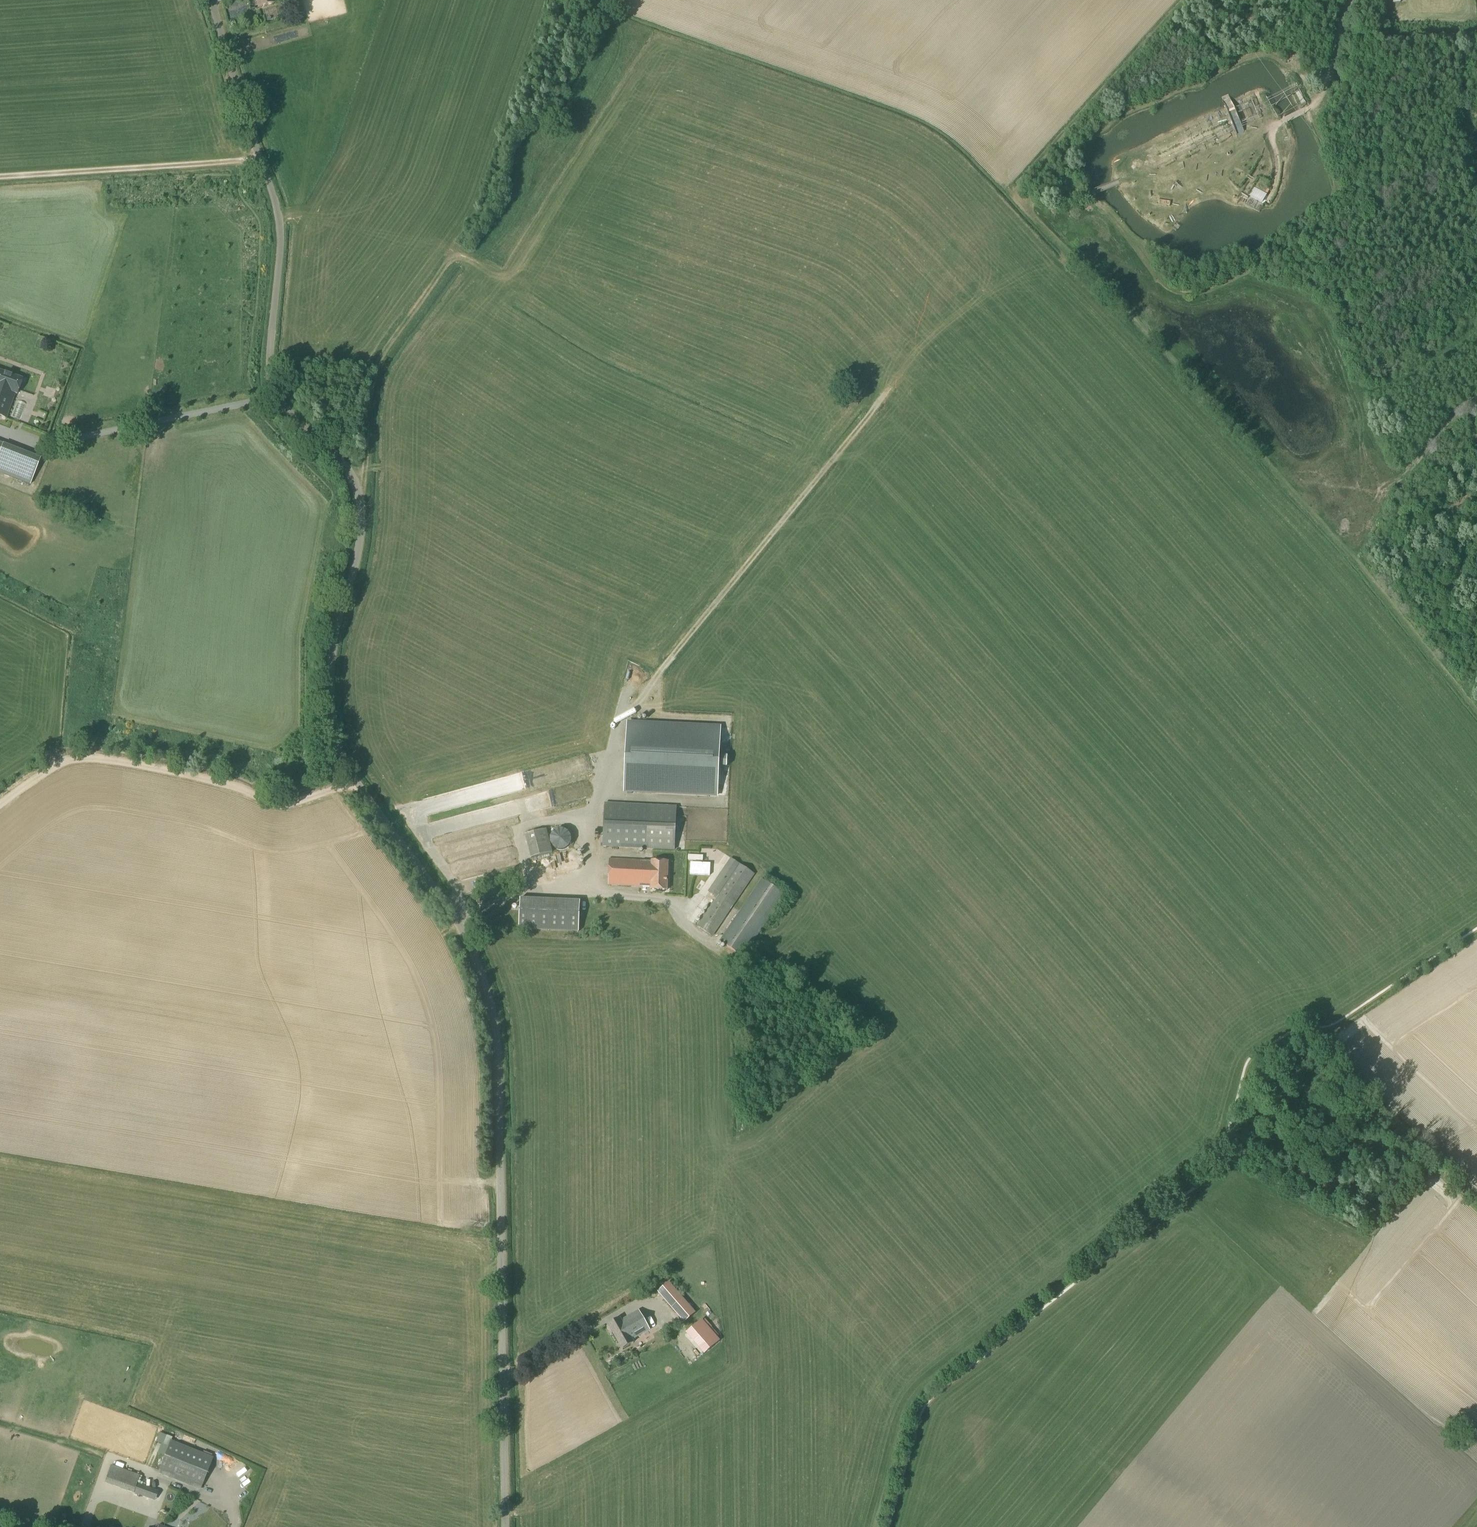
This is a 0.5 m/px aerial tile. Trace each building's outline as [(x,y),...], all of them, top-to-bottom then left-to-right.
[(273,0),(255,0),(257,8),(274,3),(273,0)] [(4,418),(13,394),(16,395),(21,379),(0,371),(0,417),(4,418)] [(17,418),(26,419),(29,403),(20,401),(17,418)] [(40,458),(30,454),(4,444),(0,442),(0,473),(30,485),(40,458)] [(723,715),(723,744),(734,743),(734,715),(723,715)] [(717,795),(718,766),(726,766),(727,755),(719,755),(720,724),(625,720),(622,791),(717,795)] [(461,803),(467,801),(464,793),(458,795),(461,803)] [(675,851),(677,806),(651,805),(605,803),(603,847),(649,849),(675,851)] [(531,857),(553,852),(547,829),(525,835),(531,857)] [(556,832),(558,839),(567,836),(565,829),(556,832)] [(710,841),(703,852),(708,855),(715,843),(710,841)] [(713,936),(755,874),(730,858),(708,892),(717,898),(716,901),(714,900),(697,926),(713,936)] [(609,885),(651,887),(651,889),(667,890),(669,862),(652,861),(652,860),(610,859),(609,885)] [(710,864),(690,863),(690,875),(710,876),(710,864)] [(744,958),(786,895),(762,879),(720,941),(744,958)] [(579,932),(580,902),(520,899),(519,929),(579,932)] [(669,1282),(658,1292),(684,1322),(695,1312),(669,1282)] [(620,1317),(608,1325),(623,1349),(634,1343),(632,1340),(650,1330),(639,1310),(622,1320),(620,1317)] [(687,1333),(693,1339),(707,1327),(702,1320),(687,1333)] [(200,1490),(213,1457),(170,1441),(157,1473),(200,1490)] [(140,1476),(111,1465),(105,1483),(149,1500),(152,1489),(137,1483),(140,1476)]
